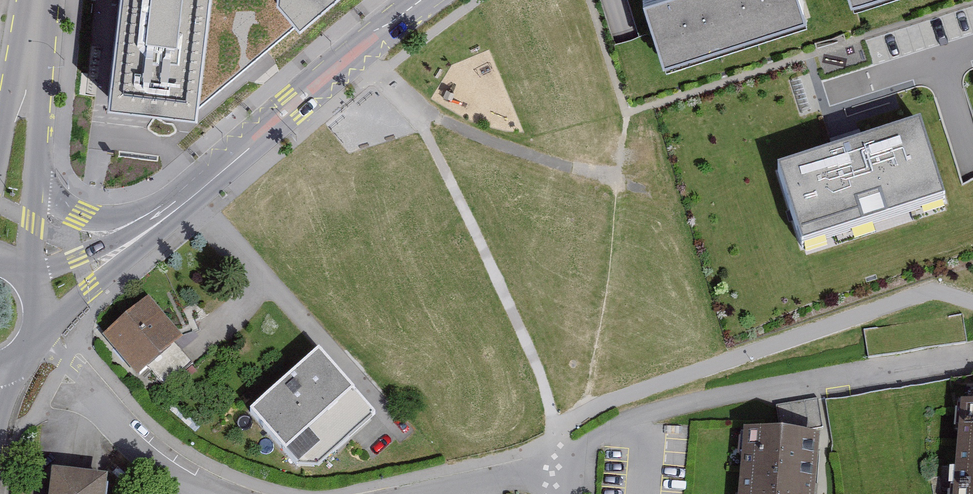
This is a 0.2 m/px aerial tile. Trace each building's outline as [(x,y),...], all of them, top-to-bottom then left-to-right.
[(198,0),(117,0),(108,88),(187,96),(198,0)] [(278,0),(198,0),(187,96),(296,32),(277,10),(278,0)] [(277,10),(296,32),(342,0),(278,0),(277,10)] [(652,2),(672,63),(812,18),(807,0),(659,0),(652,2)] [(929,142),(788,187),(807,248),(948,203),(929,142)] [(182,343),(147,304),(103,342),(138,382),(182,343)] [(374,420),(322,360),(253,420),(305,480),(374,420)] [(814,401),(780,402),(781,422),(815,420),(814,401)] [(965,410),(957,493),(972,493),(972,411),(965,410)] [(821,443),(748,436),(742,493),(817,493),(821,443)] [(56,478),(54,493),(103,493),(104,484),(56,478)]
